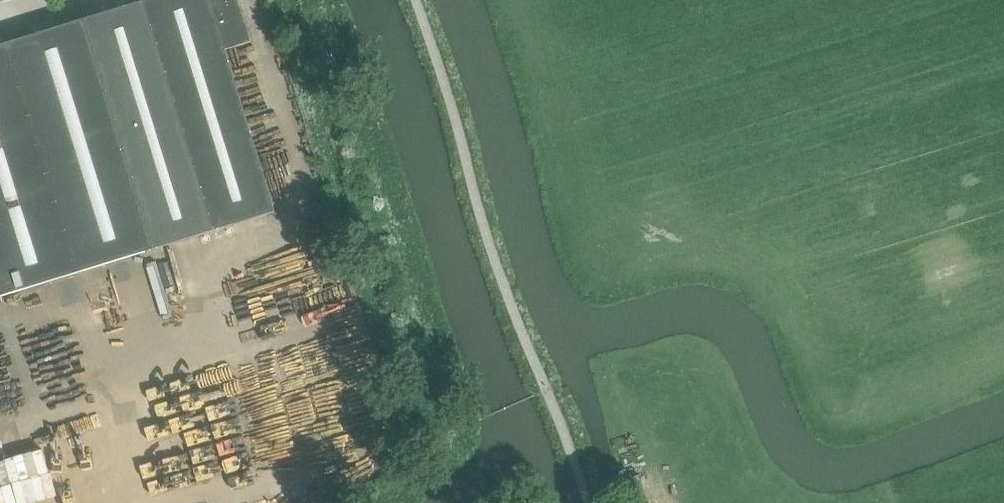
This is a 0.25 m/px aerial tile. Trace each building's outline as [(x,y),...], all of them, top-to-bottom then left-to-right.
[(1,295),(275,211),(226,49),(252,41),(239,0),(146,0),(0,45),(0,291),(1,295)] [(297,493),(279,502),(272,489),(255,498),(253,495),(241,501),(242,502),(302,502),(297,493)]
